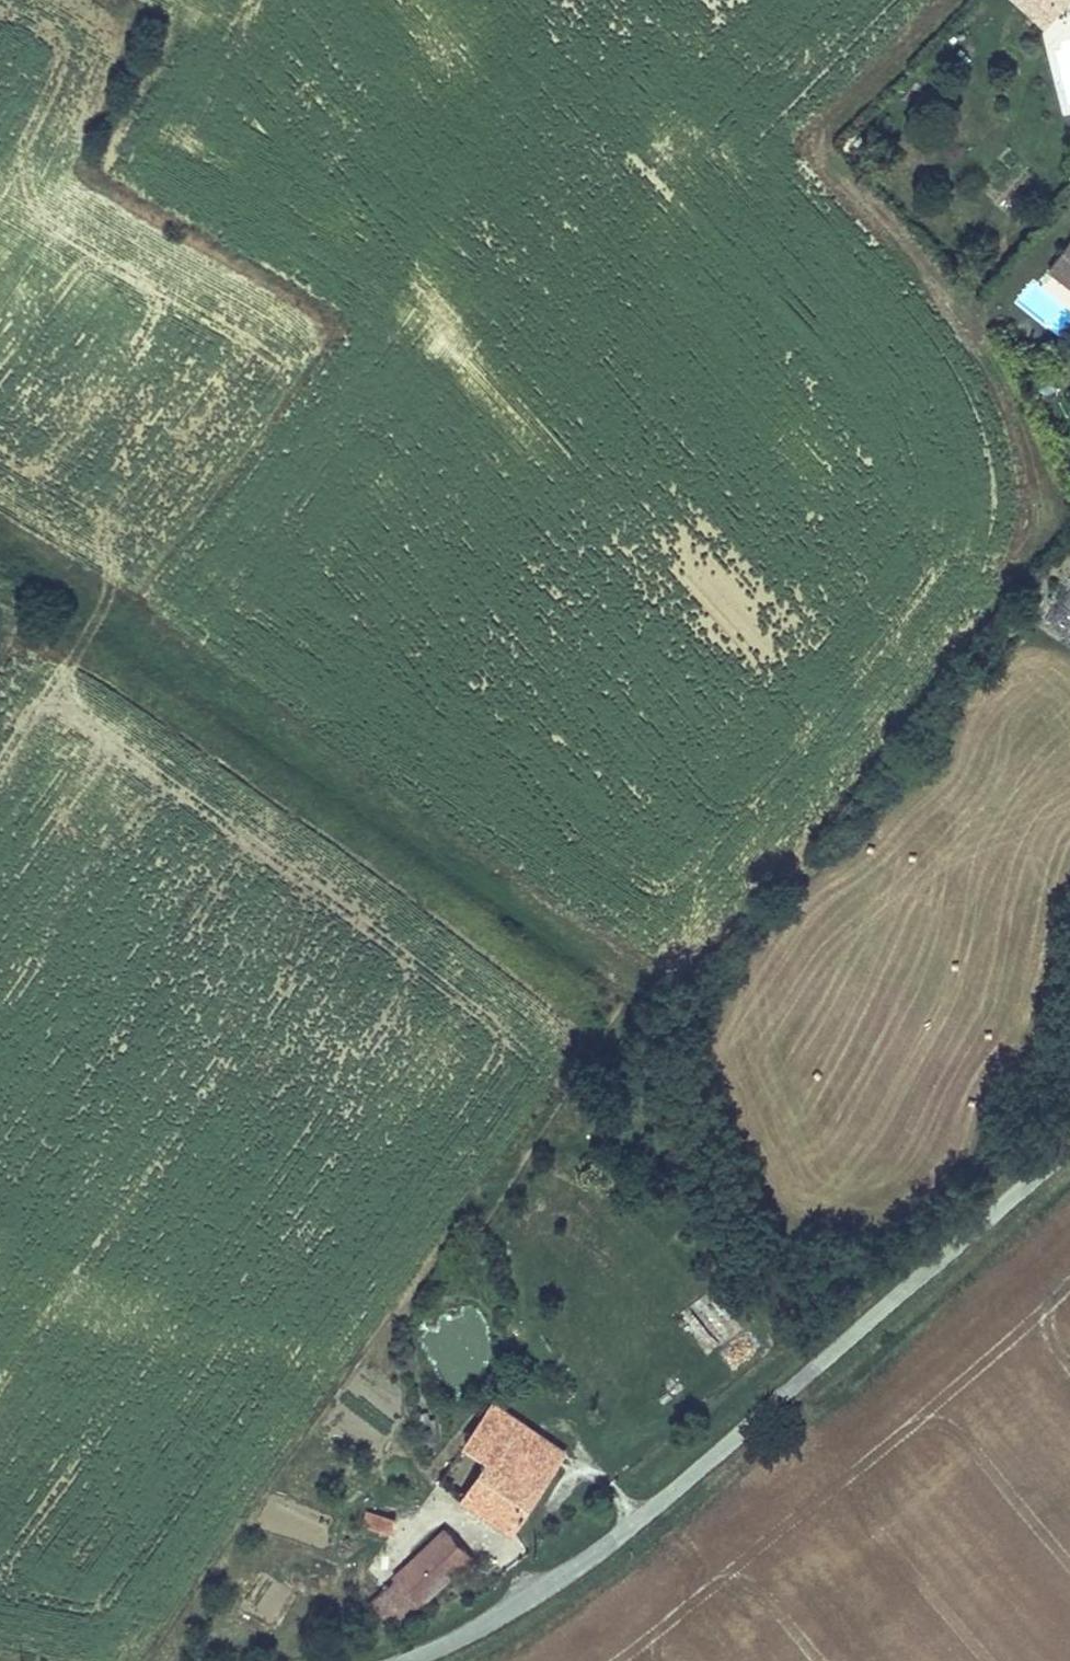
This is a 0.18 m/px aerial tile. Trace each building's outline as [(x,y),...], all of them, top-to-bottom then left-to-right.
[(1043,27),(1068,0),(1014,0),(1043,27)] [(1049,268),(1069,283),(1069,241),(1049,268)] [(676,1313),(702,1353),(739,1330),(713,1290),(676,1313)] [(491,1399),(479,1415),(555,1466),(565,1452),(491,1399)] [(464,1437),(488,1454),(461,1493),(513,1528),(555,1466),(479,1415),(464,1437)] [(389,1525),(391,1508),(375,1506),(373,1523),(389,1525)] [(435,1523),(366,1592),(395,1619),(463,1551),(435,1523)]
